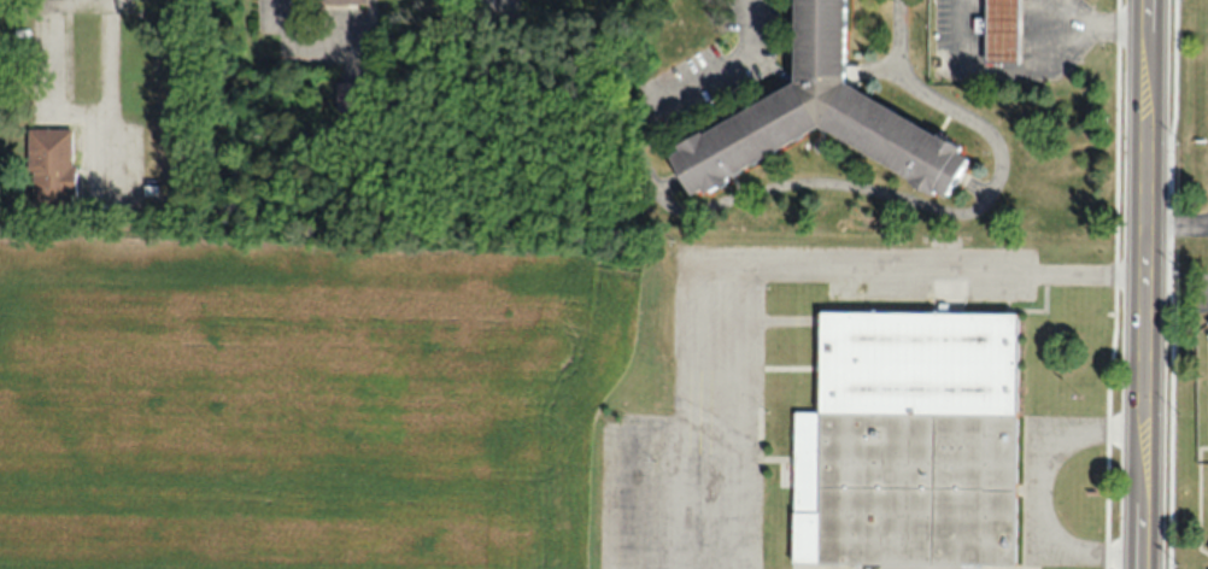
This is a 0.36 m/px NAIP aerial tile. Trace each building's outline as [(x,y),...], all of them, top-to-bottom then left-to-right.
[(674,145),(668,157),(687,194),(694,194),(815,132),(945,198),(965,158),(959,155),(953,143),(850,91),(844,80),(844,0),(792,0),(792,84),(674,145)] [(1018,63),(1018,0),(984,0),(984,63),(1018,63)] [(25,128),(25,207),(73,207),(73,128),(25,128)] [(1015,315),(819,313),(818,410),(793,410),(792,562),(1013,564),(1015,315)]
